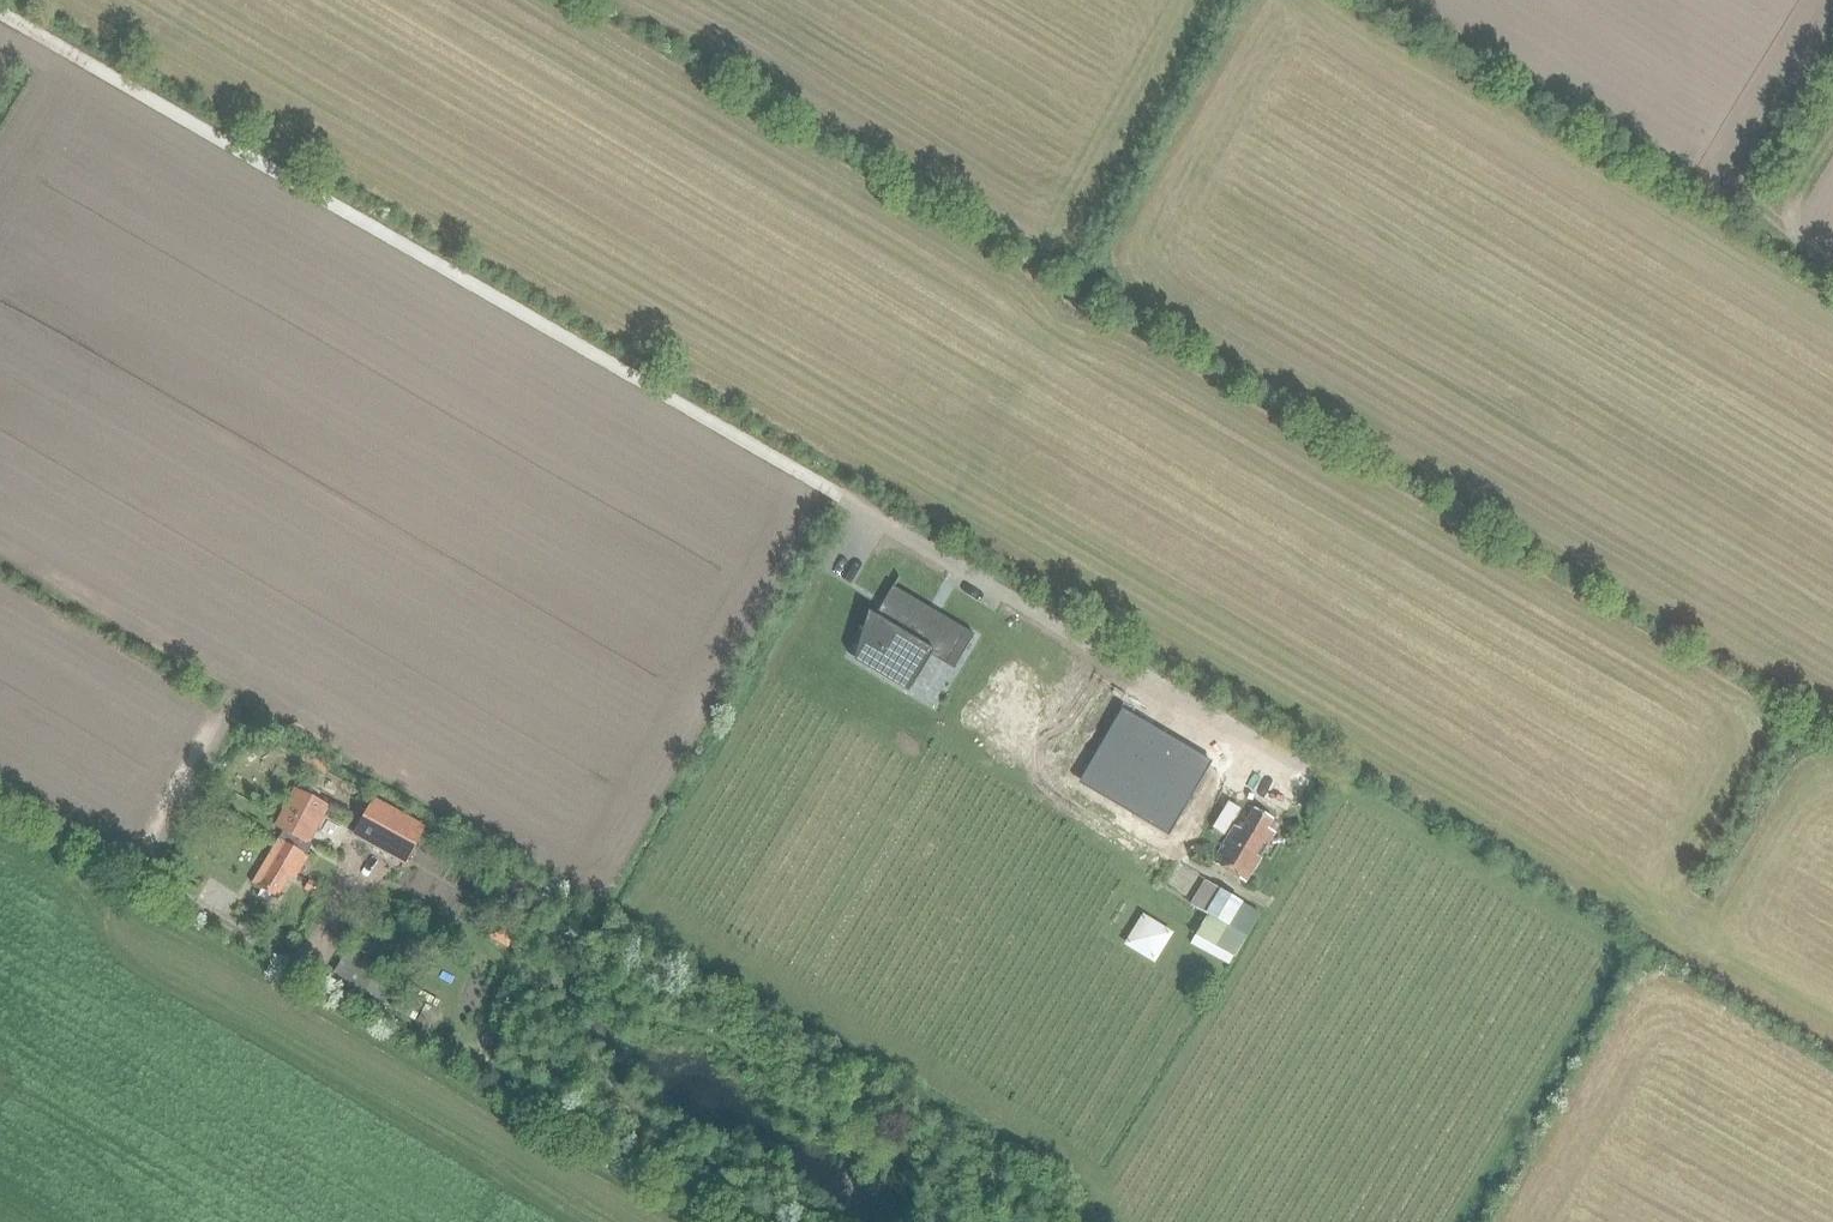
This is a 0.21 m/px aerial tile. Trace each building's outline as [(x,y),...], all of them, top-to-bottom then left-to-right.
[(972,636),(973,635),(893,587),(898,579),(897,578),(874,616),(867,612),(852,661),(907,694),(929,656),(952,670),(953,668),(945,663),(964,631),(972,636)] [(1120,706),(1077,780),(1167,832),(1210,758),(1120,706)] [(282,831),(252,883),(276,897),(289,874),(294,877),(305,859),(304,858),(310,847),(307,845),(327,806),(293,788),(273,825),(276,827),(282,831)] [(375,804),(355,838),(405,865),(424,831),(375,804)] [(1233,828),(1212,865),(1244,884),(1273,834),(1265,829),(1270,821),(1252,810),(1240,832),(1233,828)] [(1239,903),(1219,891),(1220,890),(1203,881),(1188,904),(1205,914),(1189,943),(1199,949),(1202,942),(1231,958),(1244,935),(1256,914),(1241,905),(1239,904),(1239,903)] [(363,921),(376,929),(387,911),(374,903),(363,921)] [(1131,946),(1165,962),(1181,927),(1147,911),(1131,946)]
